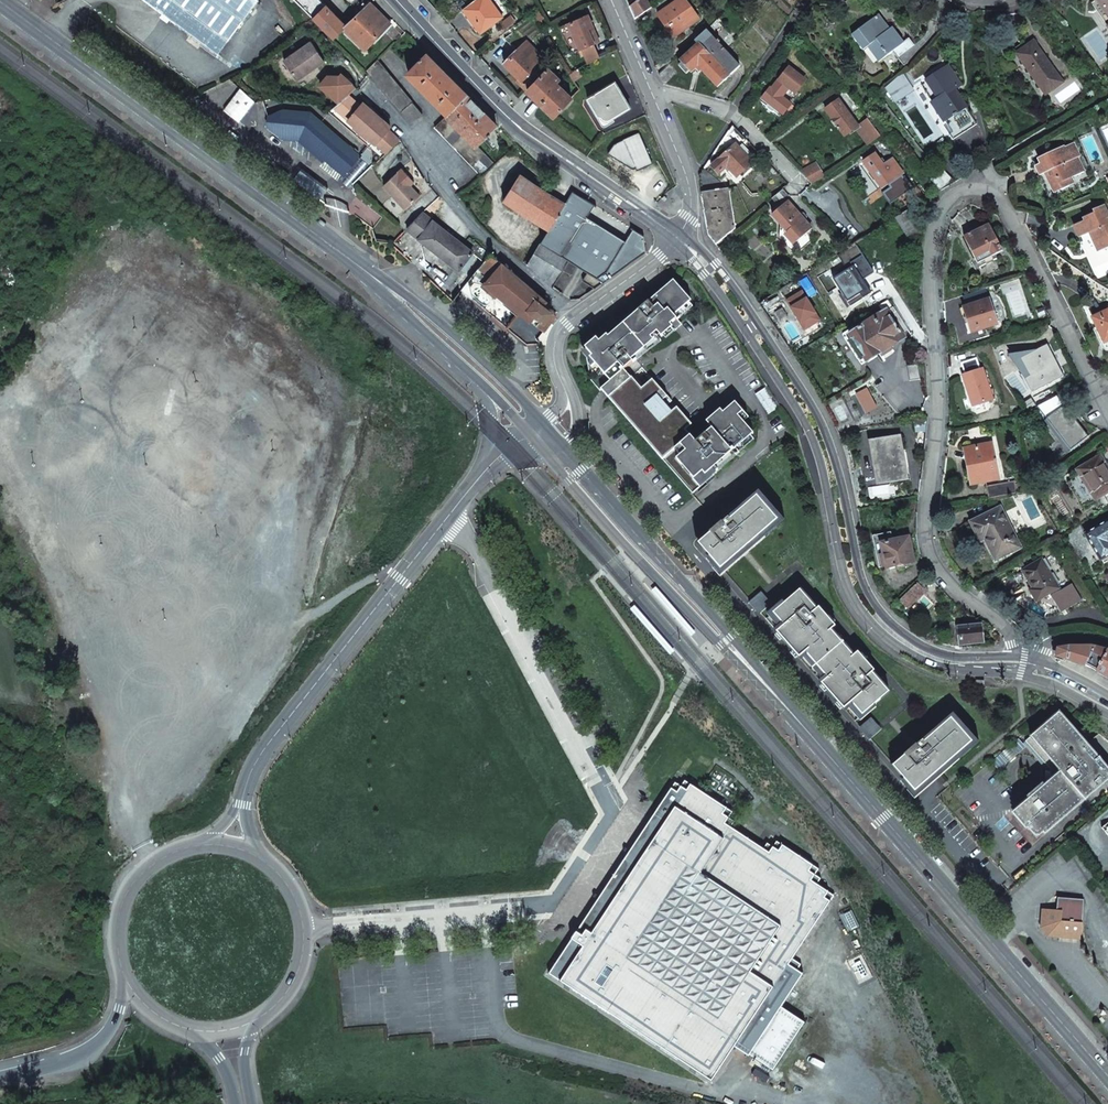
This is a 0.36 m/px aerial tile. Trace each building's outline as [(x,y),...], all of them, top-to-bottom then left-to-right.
[(218,53),(258,0),(146,0),(218,53)] [(450,18),(463,8),(467,6),(463,0),(450,0),(441,7),(450,18)] [(490,0),(474,0),(467,6),(463,8),(481,32),(502,17),(490,0)] [(651,8),(646,0),(640,0),(629,8),(634,20),(651,8)] [(671,0),(662,0),(651,8),(634,20),(639,31),(658,16),(674,38),(699,20),(684,0),(679,0),(674,4),(671,0)] [(1107,26),(1107,15),(1098,0),(1096,0),(1093,2),(1107,26)] [(1107,15),(1107,0),(1098,0),(1107,15)] [(346,26),(344,28),(366,49),(390,21),(371,2),(346,25),(346,26)] [(313,18),(316,20),(334,38),(344,28),(346,26),(346,25),(326,5),(313,18)] [(879,14),(875,17),(882,25),(885,22),(879,14)] [(599,41),(588,15),(568,23),(579,49),(581,48),(587,63),(600,57),(594,43),(599,41)] [(894,52),(905,67),(928,42),(919,29),(910,38),(905,42),(893,27),(891,29),(885,22),(882,25),(875,17),(852,36),(865,51),(869,48),(880,62),(894,52)] [(717,42),(706,30),(694,42),(698,46),(680,62),(690,73),(696,68),(699,72),(702,70),(718,88),(740,67),(720,44),(721,43),(719,41),(717,42)] [(524,81),(530,86),(549,67),(551,66),(542,56),(536,62),(520,46),(507,33),(491,49),(497,56),(498,55),(505,62),(504,62),(524,82),(524,81)] [(311,41),(284,60),(298,79),(324,61),(311,41)] [(1034,41),(1017,53),(1046,94),(1063,82),(1034,41)] [(928,42),(905,67),(906,67),(929,43),(928,42)] [(435,127),(481,175),(494,163),(477,144),(488,133),(489,134),(492,131),(491,130),(497,123),(469,94),(427,53),(408,72),(425,89),(423,91),(429,97),(431,96),(448,114),(435,127)] [(367,70),(411,124),(422,115),(377,60),(367,70)] [(663,85),(666,86),(678,73),(670,65),(659,75),(663,85)] [(530,86),(527,89),(554,115),(572,96),(556,81),(560,77),(549,67),(530,86)] [(940,114),(945,121),(966,107),(954,89),(960,86),(949,67),(922,85),(940,114)] [(578,68),(570,74),(574,80),(582,75),(578,68)] [(762,99),(769,104),(776,109),(784,115),(793,104),(784,97),(790,89),(797,94),(807,81),(790,68),(780,81),(779,80),(773,88),(771,87),(762,99)] [(905,78),(899,82),(907,95),(913,91),(905,78)] [(587,98),(593,107),(595,106),(601,115),(602,116),(603,116),(603,117),(604,117),(605,118),(606,118),(607,118),(608,118),(609,118),(610,118),(611,117),(612,117),(630,106),(615,81),(587,98)] [(899,82),(887,89),(896,102),(907,95),(899,82)] [(241,92),(227,111),(242,122),(256,102),(241,92)] [(361,106),(348,95),(334,106),(355,124),(354,126),(368,137),(369,136),(387,152),(399,140),(388,129),(391,126),(364,102),(361,106)] [(826,110),(845,137),(857,128),(869,144),(881,135),(869,119),(859,127),(839,100),(826,110)] [(776,109),(769,104),(766,108),(773,113),(776,109)] [(595,106),(593,107),(603,123),(604,125),(605,125),(614,120),(612,117),(611,117),(610,118),(609,118),(608,118),(607,118),(606,118),(605,118),(604,117),(603,117),(603,116),(602,116),(601,115),(595,106)] [(966,107),(945,121),(948,125),(945,127),(953,140),(977,125),(966,107)] [(300,136),(325,158),(344,175),(358,159),(357,154),(311,112),(283,109),(268,116),(267,125),(280,134),(299,136),(300,136)] [(652,163),(639,132),(623,139),(623,140),(617,143),(610,152),(632,169),(634,169),(635,168),(636,170),(652,163)] [(324,161),(325,158),(300,136),(299,136),(280,134),(280,137),(300,139),(324,161)] [(1056,178),(1062,190),(1074,184),(1071,178),(1085,172),(1078,157),(1080,156),(1075,143),(1065,148),(1064,146),(1039,158),(1042,164),(1037,166),(1041,175),(1046,173),(1050,181),(1056,178)] [(718,175),(727,167),(736,178),(753,162),(736,144),(711,166),(718,175)] [(886,163),(884,160),(881,162),(879,159),(875,153),(864,162),(883,188),(903,173),(892,159),(886,163)] [(812,184),(826,176),(818,161),(800,172),(805,177),(808,177),(812,184)] [(407,180),(410,177),(402,167),(384,185),(405,208),(420,195),(411,184),(407,180)] [(943,172),(932,181),(940,191),(951,182),(943,172)] [(549,229),(527,266),(553,287),(570,260),(589,272),(603,281),(646,251),(643,235),(633,228),(626,240),(588,216),(596,205),(573,190),(565,203),(519,174),(503,200),(549,229)] [(1055,193),(1062,190),(1056,178),(1050,181),(1055,193)] [(807,188),(801,194),(813,208),(820,201),(807,188)] [(729,189),(702,194),(709,236),(716,245),(736,229),(730,192),(732,192),(731,190),(730,190),(729,189)] [(783,189),(772,198),(778,205),(789,196),(783,189)] [(797,243),(796,251),(801,251),(813,240),(807,234),(812,229),(788,201),(773,215),(781,224),(797,243)] [(1105,249),(1107,248),(1107,214),(1104,205),(1093,210),(1094,213),(1083,218),(1085,221),(1074,226),(1079,237),(1090,232),(1095,242),(1101,240),(1105,249)] [(923,229),(910,209),(896,218),(912,241),(923,234),(923,229)] [(473,251),(423,211),(407,227),(459,268),(473,251)] [(791,250),(796,251),(797,243),(781,224),(780,237),(791,250)] [(990,224),(965,237),(978,263),(1003,251),(990,224)] [(1099,252),(1105,249),(1101,240),(1095,242),(1099,252)] [(490,253),(471,277),(483,287),(474,298),(495,315),(495,316),(508,327),(508,326),(517,315),(527,323),(531,319),(544,330),(556,316),(544,306),(546,303),(530,286),(502,262),(490,253)] [(603,281),(589,272),(583,281),(594,288),(603,281)] [(579,286),(585,294),(594,288),(583,281),(579,286)] [(624,371),(633,363),(632,361),(645,349),(660,336),(662,337),(673,328),(674,329),(681,323),(674,316),(691,301),(673,281),(609,338),(607,336),(600,343),(596,339),(585,349),(590,374),(591,376),(589,378),(600,391),(602,390),(693,494),(755,440),(751,436),(754,433),(744,422),(738,416),(743,411),(735,402),(724,413),(721,410),(707,422),(714,429),(707,435),(705,433),(696,442),(685,430),(692,424),(676,407),(671,412),(666,406),(671,401),(652,380),(641,389),(631,378),(630,378),(624,371)] [(573,291),(578,299),(585,294),(579,286),(573,291)] [(779,296),(762,307),(777,330),(794,319),(779,296)] [(990,299),(964,307),(972,333),(998,324),(990,299)] [(798,309),(793,301),(788,304),(793,312),(798,309)] [(863,366),(905,338),(887,310),(845,339),(863,366)] [(1094,318),(1105,343),(1107,341),(1107,311),(1094,318)] [(529,344),(538,346),(537,337),(544,330),(531,319),(527,323),(517,315),(508,326),(529,344)] [(645,349),(632,361),(633,363),(634,363),(648,352),(645,349)] [(1048,367),(1045,363),(1038,350),(1009,354),(1027,381),(1018,387),(1026,397),(1064,376),(1057,362),(1048,367)] [(1054,358),(1045,363),(1048,367),(1057,362),(1054,358)] [(1059,395),(1039,406),(1057,430),(1056,431),(1061,438),(1062,437),(1071,450),(1089,436),(1059,395)] [(743,411),(738,416),(744,422),(749,417),(743,411)] [(916,431),(927,431),(928,420),(921,419),(915,420),(916,431)] [(870,443),(878,483),(907,477),(899,437),(870,443)] [(993,444),(970,448),(975,470),(970,471),(972,485),(1000,480),(993,444)] [(975,470),(970,448),(965,449),(970,471),(975,470)] [(1079,470),(1097,499),(1107,492),(1107,469),(1101,457),(1079,470)] [(989,500),(1018,494),(1015,482),(987,488),(989,500)] [(916,791),(973,742),(950,716),(928,735),(873,672),(875,670),(859,651),(854,655),(832,630),(836,626),(820,607),(817,609),(756,539),(778,519),(756,494),(699,544),(751,602),(755,599),(765,610),(761,613),(862,728),(866,724),(876,735),(871,739),(916,791)] [(1000,507),(972,522),(981,541),(986,538),(997,560),(1021,548),(1000,507)] [(1087,534),(1102,560),(1107,556),(1107,522),(1087,534)] [(881,556),(883,566),(886,566),(887,569),(914,563),(909,537),(892,540),(890,532),(873,536),(875,546),(881,544),(884,556),(881,556)] [(880,567),(883,566),(881,556),(884,556),(881,544),(875,546),(880,567)] [(1022,571),(1029,583),(1033,589),(1030,591),(1037,602),(1059,588),(1041,559),(1022,571)] [(1022,587),(1029,583),(1022,571),(1015,576),(1022,587)] [(925,591),(917,582),(900,600),(908,609),(925,591)] [(751,602),(761,613),(765,610),(755,599),(751,602)] [(975,626),(970,626),(965,627),(965,624),(956,625),(957,639),(961,639),(961,643),(961,644),(982,642),(980,625),(975,626)] [(1086,666),(1096,672),(1106,651),(1088,646),(1073,647),(1058,648),(1056,657),(1086,666)] [(1107,678),(1107,652),(1106,651),(1096,672),(1107,678)] [(1046,835),(1107,782),(1105,779),(1107,776),(1107,741),(1100,735),(1088,745),(1061,713),(1027,742),(1052,771),(1051,780),(1022,806),(1023,808),(1015,815),(1027,829),(1029,828),(1035,835),(1036,836),(1038,836),(1039,836),(1040,836),(1041,835),(1044,833),(1046,835)] [(866,724),(862,728),(871,739),(876,735),(866,724)] [(685,781),(681,787),(687,791),(691,785),(685,781)] [(671,789),(677,793),(681,787),(675,783),(671,789)] [(749,1055),(773,1070),(804,1023),(781,1007),(803,975),(797,971),(788,965),(792,960),(834,896),(817,885),(811,881),(814,875),(809,871),(813,865),(782,845),(778,851),(773,847),(768,853),(763,850),(730,828),(725,824),(728,818),(722,814),(726,809),(691,785),(687,791),(681,787),(677,793),(671,789),(651,819),(657,823),(653,828),(659,832),(675,807),(723,839),(701,874),(780,927),(750,973),(773,988),(734,1047),(748,1056),(749,1055)] [(549,974),(711,1081),(734,1047),(773,988),(750,973),(780,927),(701,874),(723,839),(675,807),(659,832),(592,934),(586,930),(582,936),(577,932),(549,974)] [(726,809),(722,814),(728,818),(732,812),(726,809)] [(734,822),(728,818),(725,824),(730,828),(734,822)] [(651,819),(577,932),(582,936),(586,930),(592,934),(659,832),(653,828),(657,823),(651,819)] [(776,842),(773,847),(778,851),(782,845),(776,842)] [(767,844),(763,850),(768,853),(773,847),(767,844)] [(813,865),(809,871),(814,875),(818,869),(813,865)] [(814,875),(811,881),(817,885),(820,879),(814,875)] [(1059,898),(1058,911),(1045,910),(1043,927),(1050,936),(1083,938),(1086,899),(1059,898)] [(792,960),(788,965),(797,971),(800,966),(792,960)]
